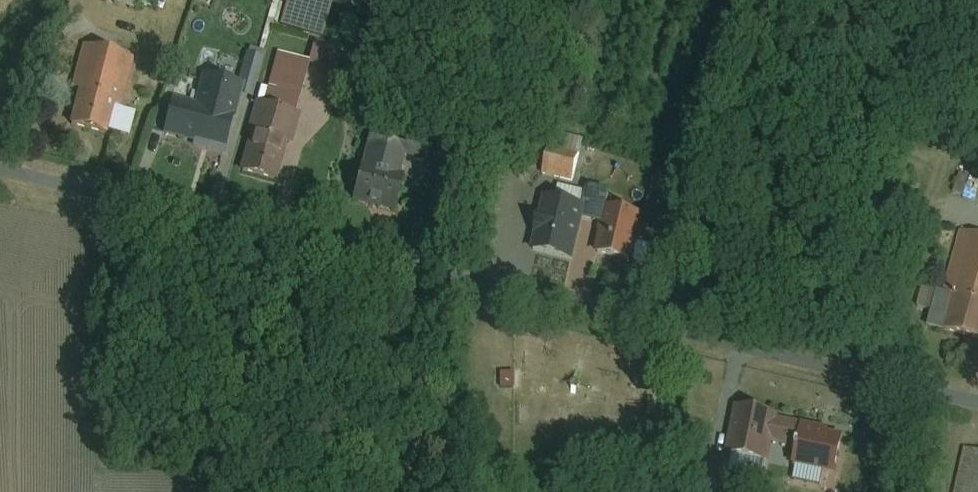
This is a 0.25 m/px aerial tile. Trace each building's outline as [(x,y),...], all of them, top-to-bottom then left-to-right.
[(138,4),(153,8),(155,0),(107,0),(136,8),(138,4)] [(284,24),(316,32),(325,0),(290,0),(284,24)] [(319,42),(317,58),(339,60),(341,44),(319,42)] [(75,86),(80,87),(71,123),(111,134),(120,98),(127,99),(137,59),(85,46),(75,86)] [(304,114),(297,112),(311,59),(281,51),(266,104),(261,102),(243,169),(286,181),(304,114)] [(250,52),(241,82),(207,73),(199,104),(176,98),(167,131),(227,147),(242,92),(255,95),(266,56),(250,52)] [(159,113),(155,128),(165,131),(170,116),(159,113)] [(377,135),(369,166),(364,165),(355,199),(396,210),(405,175),(399,174),(407,143),(377,135)] [(552,145),(545,174),(575,181),(581,152),(552,145)] [(963,166),(957,190),(977,195),(977,170),(963,166)] [(534,250),(576,260),(588,206),(547,196),(534,250)] [(605,253),(632,260),(643,214),(616,208),(605,253)] [(965,228),(936,324),(977,336),(977,232),(965,228)] [(730,453),(770,462),(776,439),(798,444),(804,420),(741,405),(730,453)] [(804,429),(796,464),(840,474),(848,436),(832,433),(833,428),(806,422),(804,429)] [(967,447),(957,491),(977,491),(977,449),(967,447)]
